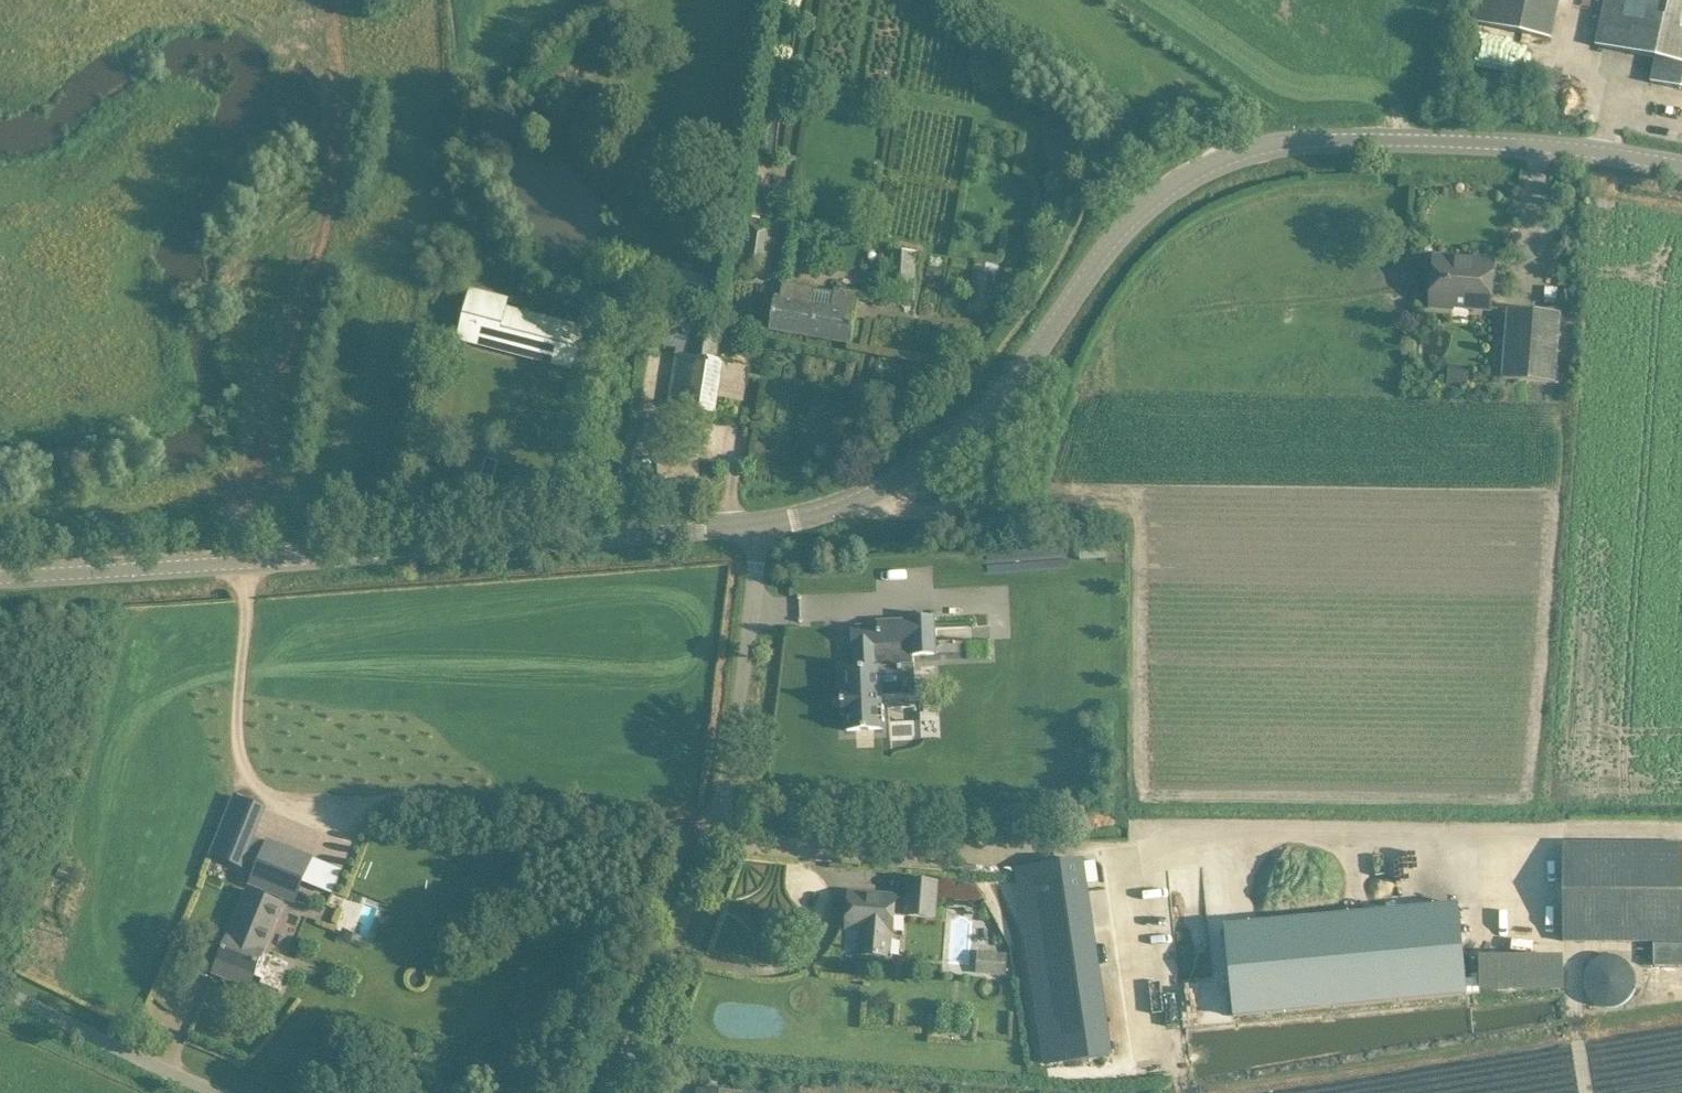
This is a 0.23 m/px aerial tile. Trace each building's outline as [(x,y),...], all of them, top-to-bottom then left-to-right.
[(1551,39),(1560,0),(1478,0),(1473,22),(1551,39)] [(1596,45),(1656,58),(1651,82),(1681,89),(1681,0),(1606,0),(1596,45)] [(780,156),(782,140),(767,138),(765,155),(780,156)] [(736,272),(768,277),(776,223),(744,219),(736,272)] [(1430,307),(1491,310),(1495,261),(1435,256),(1430,307)] [(914,300),(916,263),(886,262),(884,299),(914,300)] [(506,306),(508,298),(469,288),(456,336),(575,367),(585,326),(506,306)] [(800,302),(776,298),(771,328),(851,342),(859,294),(836,290),(835,293),(802,288),(800,302)] [(1508,308),(1503,379),(1555,383),(1561,313),(1508,308)] [(655,318),(652,344),(678,348),(681,322),(655,318)] [(692,325),(687,356),(716,360),(721,329),(692,325)] [(748,379),(756,344),(732,339),(725,374),(748,379)] [(668,407),(715,414),(723,361),(676,354),(668,407)] [(1011,463),(1000,456),(995,466),(1006,472),(1011,463)] [(856,667),(844,668),(845,688),(841,688),(843,716),(846,715),(847,731),(883,729),(883,722),(885,721),(884,706),(882,706),(880,666),(876,666),(876,653),(913,651),(913,655),(937,654),(935,615),(911,616),(911,620),(878,621),(878,625),(851,626),(852,647),(855,647),(856,667)] [(945,616),(944,636),(973,637),(974,617),(945,616)] [(210,855),(243,868),(267,807),(234,794),(210,855)] [(268,837),(249,885),(295,904),(315,856),(268,837)] [(1563,843),(1563,865),(1563,942),(1654,942),(1654,966),(1681,966),(1681,844),(1563,843)] [(1104,851),(1039,861),(1068,1073),(1135,1061),(1104,851)] [(905,917),(935,919),(938,881),(908,879),(905,917)] [(1369,886),(1368,898),(1394,899),(1394,887),(1369,886)] [(262,978),(260,983),(278,990),(289,964),(263,953),(283,904),(266,897),(267,895),(247,887),(227,938),(229,938),(215,973),(249,987),(254,975),(262,978)] [(863,929),(861,954),(889,957),(891,932),(893,932),(896,896),(850,893),(847,928),(863,929)] [(1467,994),(1459,904),(1226,926),(1234,1016),(1467,994)] [(1555,946),(1471,947),(1471,978),(1556,976),(1555,946)] [(979,950),(977,973),(1006,975),(1008,952),(979,950)]
